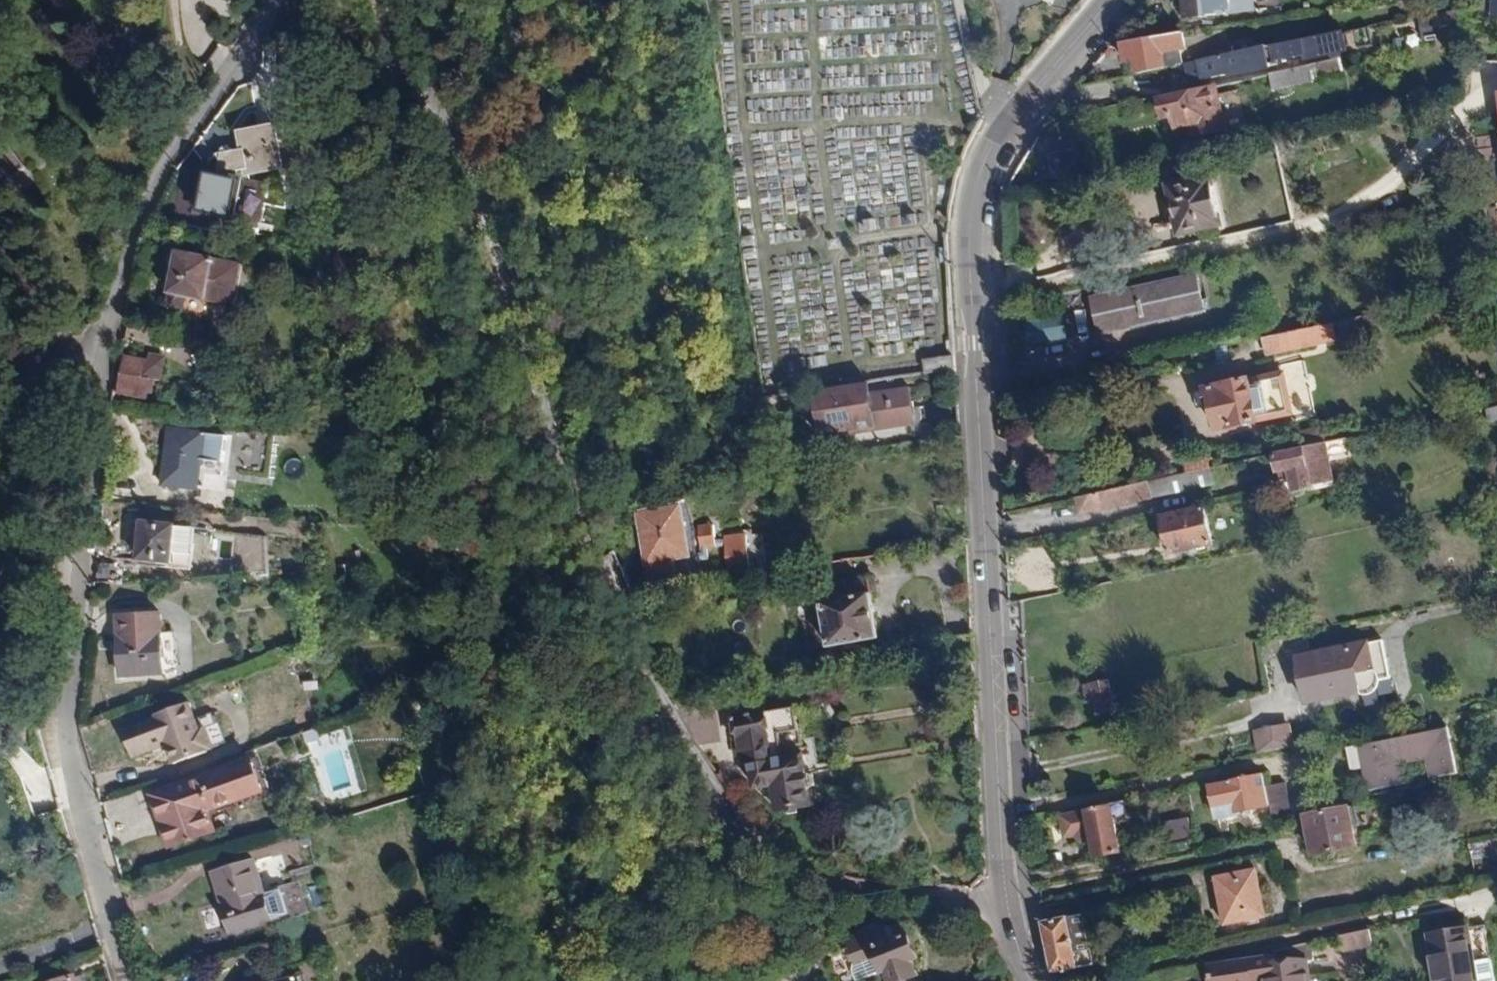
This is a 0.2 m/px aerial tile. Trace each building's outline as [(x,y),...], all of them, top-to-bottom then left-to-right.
[(1183,17),(1253,12),(1252,0),(1181,0),(1183,17)] [(1456,12),(1441,15),(1444,28),(1458,26),(1456,12)] [(1122,62),(1130,60),(1132,75),(1166,69),(1163,54),(1182,52),(1178,32),(1119,42),(1122,62)] [(1250,39),(1232,43),(1235,55),(1252,52),(1250,39)] [(1235,55),(1214,59),(1217,74),(1287,60),(1284,46),(1252,52),(1235,55)] [(1306,65),(1266,74),(1269,89),(1309,81),(1306,65)] [(1212,83),(1156,95),(1161,115),(1172,113),(1174,122),(1187,119),(1189,133),(1221,128),(1212,83)] [(255,125),(235,129),(237,149),(214,153),(215,170),(214,175),(202,173),(195,208),(226,216),(231,179),(232,175),(233,169),(241,170),(243,176),(281,169),(275,122),(255,125)] [(35,177),(6,147),(0,152),(0,209),(35,177)] [(1209,174),(1166,183),(1177,233),(1220,223),(1209,174)] [(755,235),(742,236),(743,246),(756,245),(755,235)] [(241,263),(173,249),(164,292),(232,307),(241,263)] [(1198,273),(1088,296),(1097,333),(1205,307),(1198,273)] [(81,323),(77,319),(69,328),(74,332),(81,323)] [(1333,321),(1264,335),(1268,353),(1337,339),(1333,321)] [(146,352),(145,357),(142,377),(148,378),(162,380),(166,355),(146,352)] [(145,357),(122,354),(114,395),(146,399),(148,378),(142,377),(145,357)] [(953,355),(922,359),(923,373),(954,368),(953,355)] [(1198,392),(1194,393),(1191,399),(1193,404),(1198,407),(1203,405),(1211,432),(1292,414),(1282,369),(1197,387),(1198,392)] [(815,435),(874,428),(870,391),(869,383),(811,393),(815,435)] [(909,387),(870,391),(874,428),(913,424),(909,387)] [(1489,423),(1496,422),(1496,407),(1486,409),(1489,423)] [(222,434),(165,426),(158,482),(194,487),(196,471),(218,473),(222,434)] [(1323,441),(1274,452),(1277,468),(1284,467),(1285,471),(1291,470),(1294,488),(1313,485),(1313,480),(1330,477),(1323,441)] [(1206,467),(1145,481),(1148,496),(1210,482),(1206,467)] [(1141,482),(1077,496),(1080,511),(1130,500),(1129,496),(1143,493),(1141,482)] [(680,504),(633,512),(641,565),(689,557),(680,504)] [(1205,505),(1157,515),(1167,553),(1213,542),(1205,505)] [(172,522),(137,518),(133,560),(169,563),(172,522)] [(697,526),(700,555),(715,554),(712,525),(697,526)] [(263,577),(266,535),(236,533),(234,575),(263,577)] [(744,536),(722,540),(726,568),(748,564),(744,536)] [(862,573),(812,582),(823,643),(873,634),(862,573)] [(162,675),(158,612),(119,614),(112,615),(114,633),(117,678),(162,675)] [(1389,675),(1381,639),(1291,651),(1301,703),(1357,693),(1365,694),(1373,691),(1377,686),(1377,678),(1389,675)] [(1112,708),(1105,676),(1082,682),(1084,692),(1091,690),(1096,711),(1112,708)] [(118,725),(131,760),(162,748),(168,765),(214,747),(206,724),(200,726),(190,699),(118,725)] [(734,756),(735,766),(759,790),(776,808),(809,807),(803,761),(772,765),(769,744),(778,743),(776,734),(798,731),(795,705),(737,712),(739,726),(730,727),(734,756)] [(720,741),(716,710),(683,716),(696,743),(720,741)] [(1291,725),(1252,732),(1257,754),(1296,747),(1291,725)] [(1366,743),(1370,762),(1362,763),(1368,791),(1406,783),(1401,759),(1424,754),(1428,777),(1455,772),(1447,726),(1366,743)] [(247,757),(145,793),(165,850),(213,833),(206,812),(259,793),(247,757)] [(1260,776),(1205,784),(1212,808),(1235,803),(1237,810),(1266,806),(1260,776)] [(1286,782),(1265,786),(1272,822),(1293,818),(1286,782)] [(1368,804),(1300,813),(1308,856),(1357,846),(1355,841),(1374,837),(1368,804)] [(1117,850),(1110,805),(1059,813),(1062,838),(1085,835),(1088,854),(1117,850)] [(1194,818),(1168,824),(1173,843),(1199,837),(1194,818)] [(253,858),(208,871),(226,933),(271,920),(253,858)] [(1257,869),(1213,877),(1222,926),(1266,918),(1257,869)] [(1066,915),(1039,921),(1049,971),(1076,966),(1066,915)] [(1428,935),(1436,980),(1476,980),(1466,927),(1428,935)] [(911,975),(904,960),(908,958),(897,937),(879,945),(873,930),(868,932),(866,928),(854,933),(856,936),(837,944),(846,966),(865,958),(873,975),(875,974),(878,980),(899,980),(911,975)] [(1343,952),(1364,947),(1360,929),(1338,934),(1343,952)] [(1301,947),(1202,964),(1207,980),(1306,980),(1301,947)] [(1475,958),(1479,980),(1494,980),(1490,956),(1475,958)]
